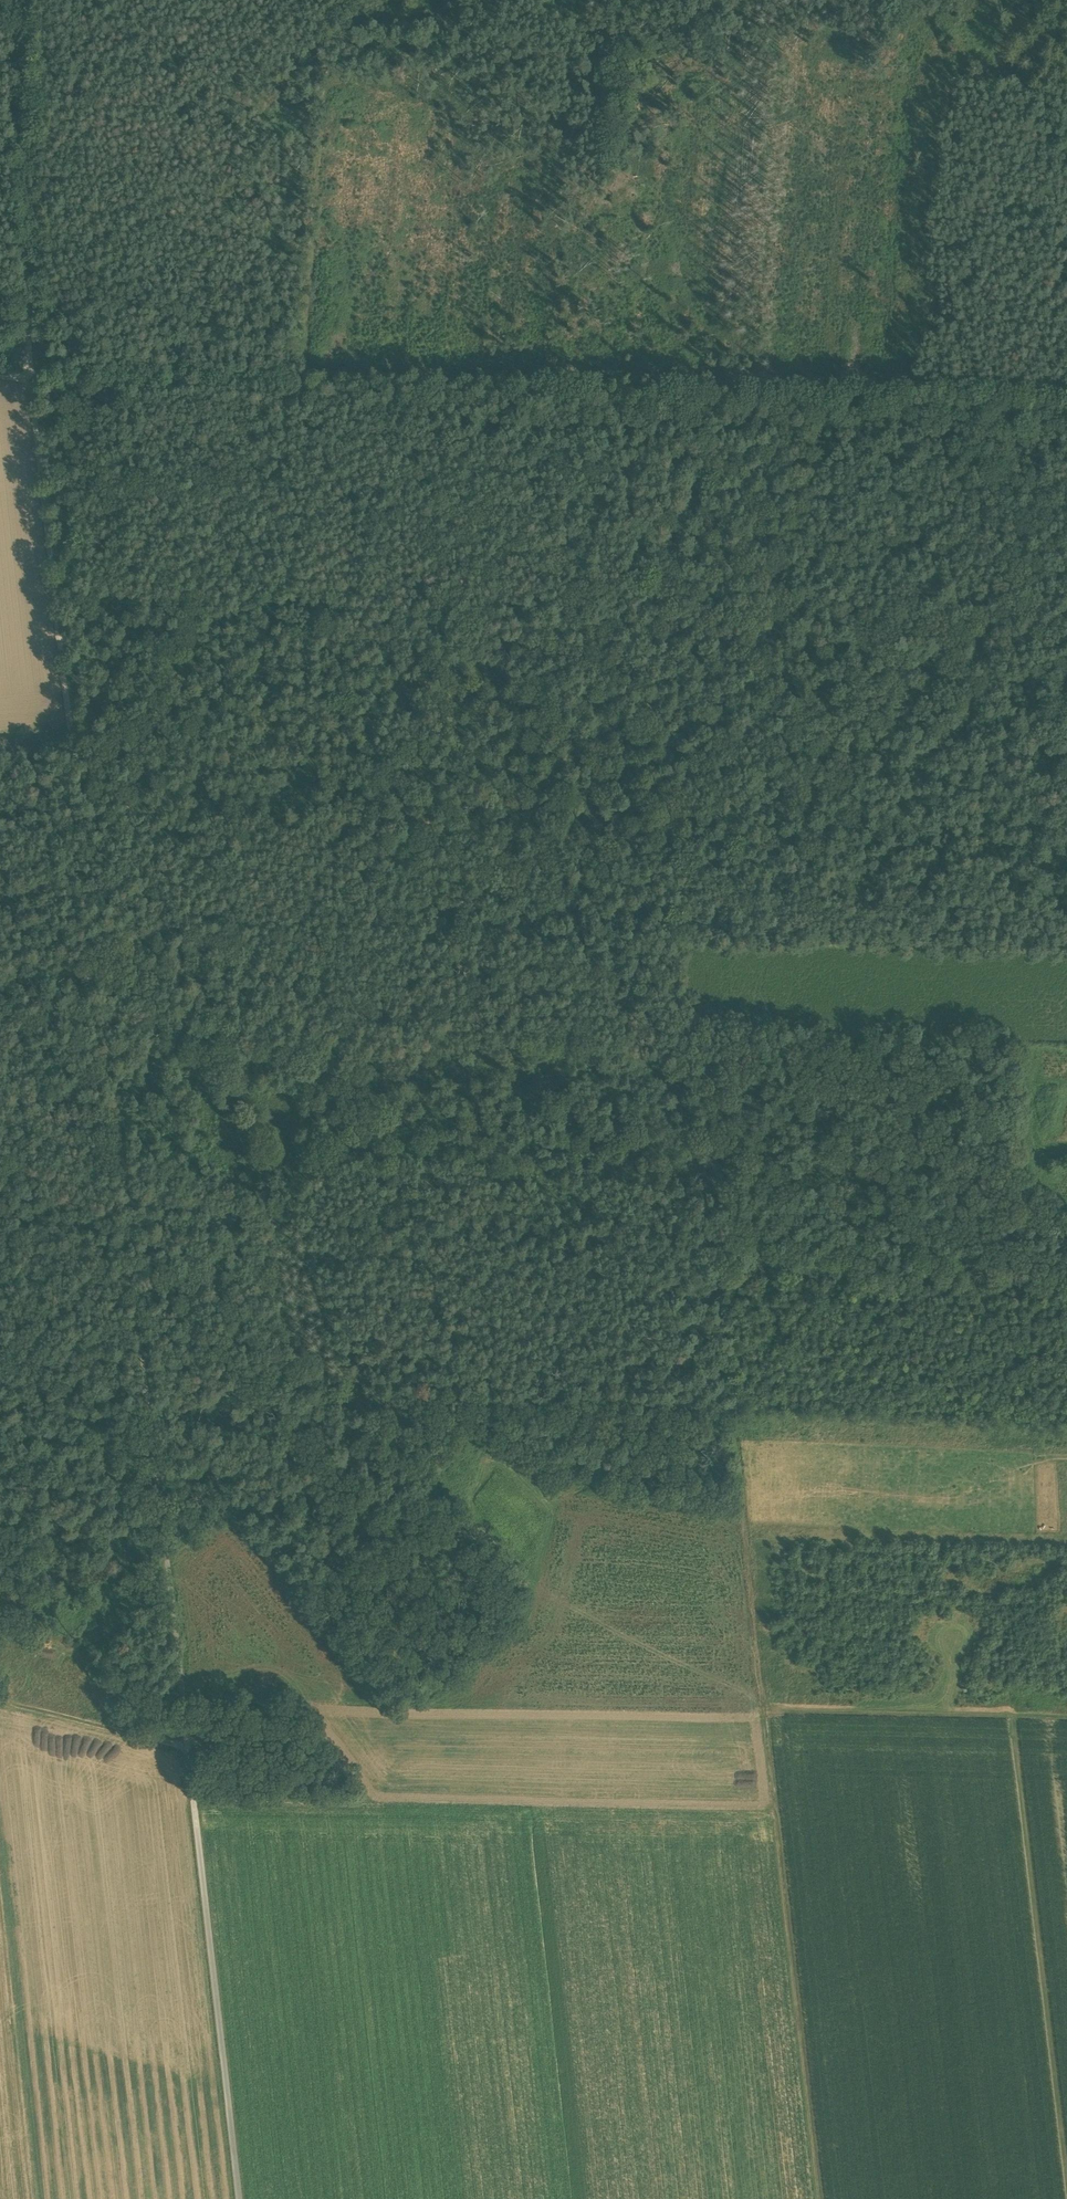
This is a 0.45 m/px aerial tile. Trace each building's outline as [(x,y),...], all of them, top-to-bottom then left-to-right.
[(10,349),(10,359),(20,358),(19,348),(10,349)]
